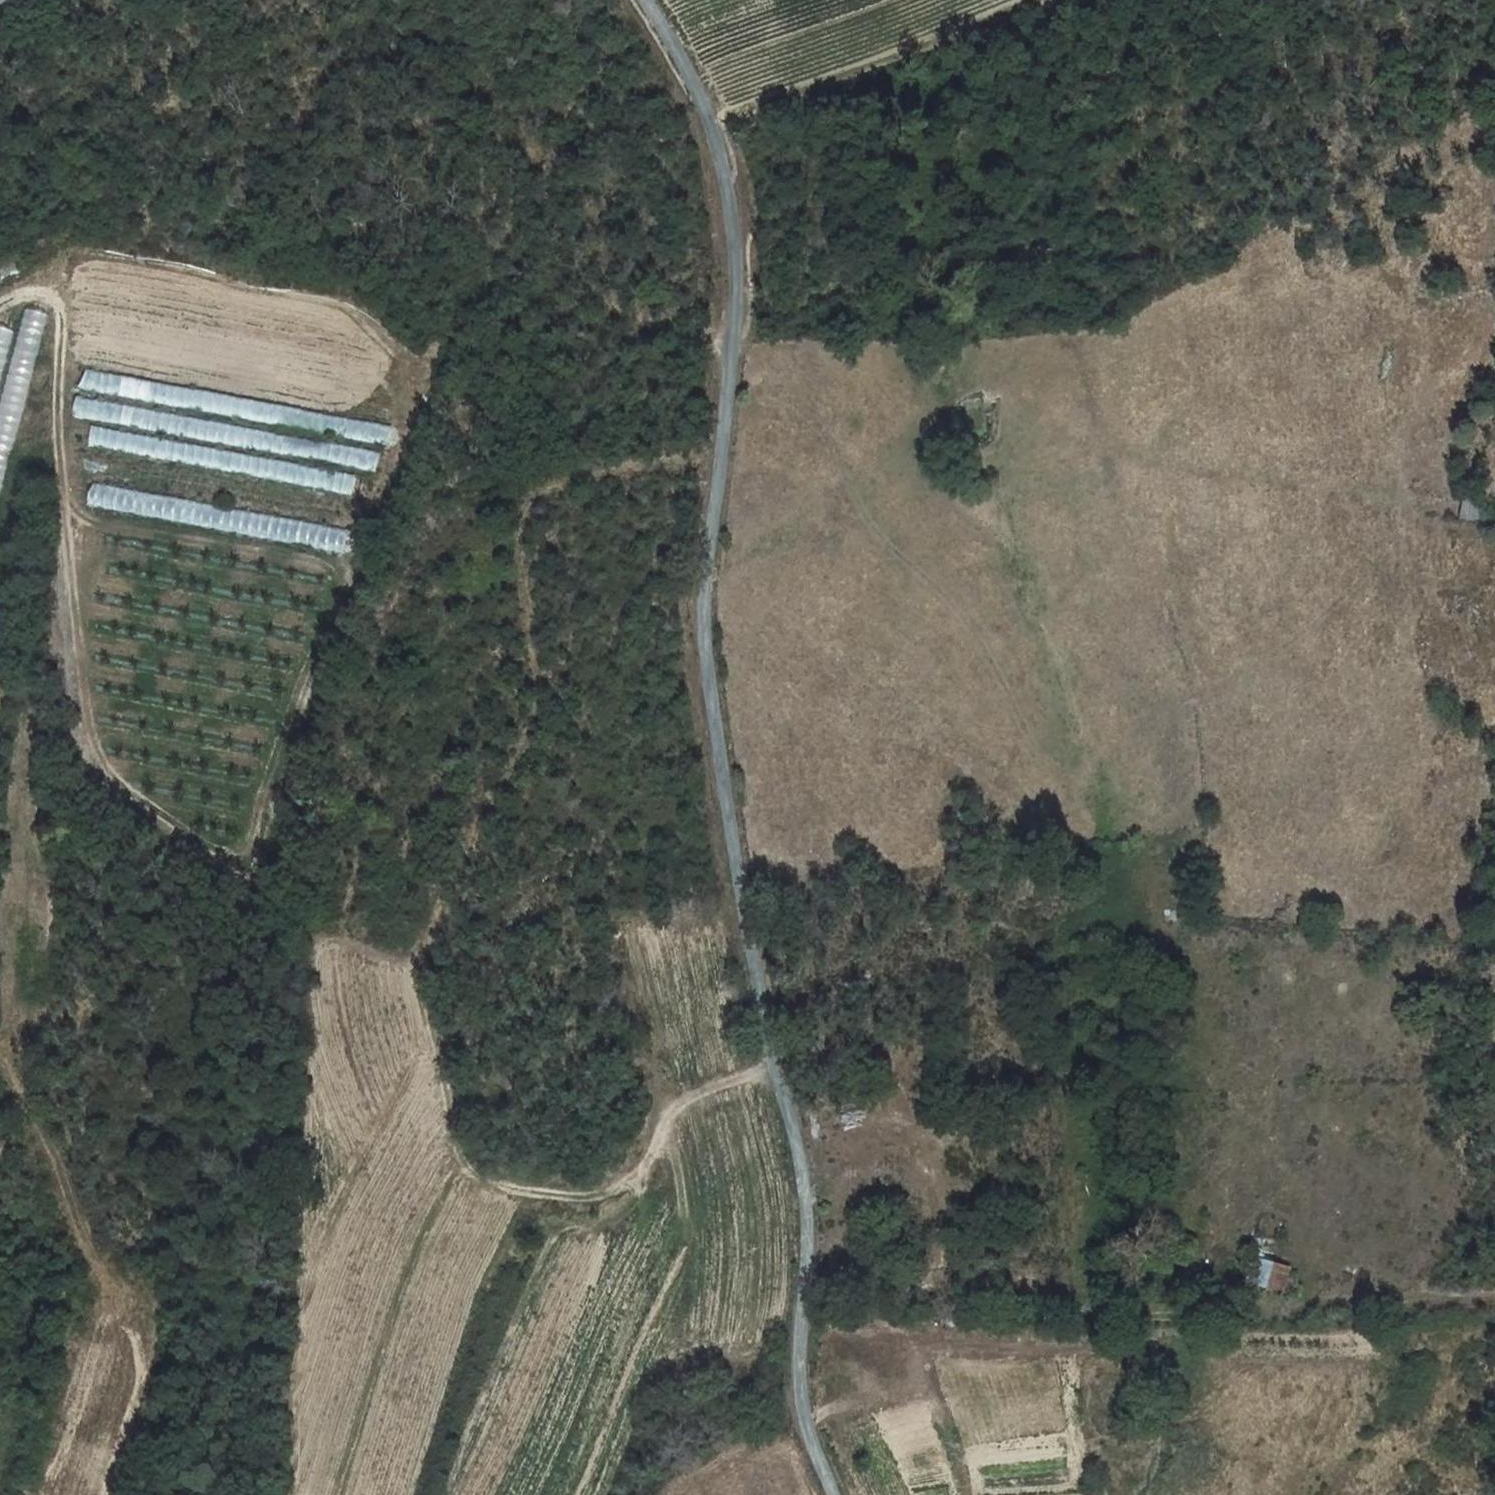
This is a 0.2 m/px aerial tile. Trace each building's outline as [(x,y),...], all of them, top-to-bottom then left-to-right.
[(46,316),(27,310),(0,410),(0,488),(46,316)] [(11,332),(0,329),(0,373),(11,332)] [(85,370),(77,387),(392,445),(396,427),(85,370)] [(77,397),(73,417),(376,473),(380,454),(77,397)] [(91,425),(87,446),(353,495),(357,474),(91,425)] [(92,482),(88,506),(351,555),(355,531),(92,482)] [(1259,1217),(1250,1286),(1290,1291),(1293,1264),(1278,1262),(1284,1220),(1259,1217)]
